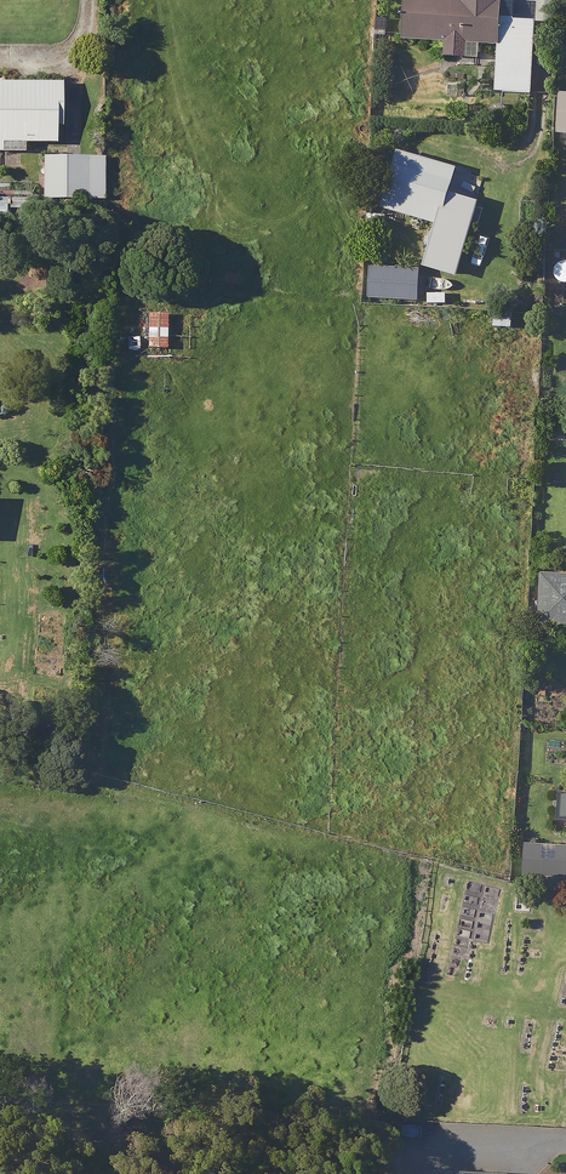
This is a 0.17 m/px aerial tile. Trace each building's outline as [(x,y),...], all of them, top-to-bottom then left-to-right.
[(492,46),(489,94),(533,97),(537,20),(497,18),(498,0),(403,0),(401,40),(443,42),(442,57),(474,59),(475,45),(492,46)] [(54,146),(54,129),(59,129),(59,85),(4,85),(4,76),(0,76),(0,146),(54,146)] [(557,95),(554,139),(565,139),(565,95),(557,95)] [(454,170),(396,154),(379,211),(438,227),(454,170)] [(103,158),(58,157),(57,183),(103,184),(103,158)] [(384,215),(365,213),(362,240),(381,242),(384,215)] [(416,308),(418,270),(367,268),(365,306),(416,308)] [(164,351),(165,311),(146,311),(145,350),(164,351)] [(540,578),(538,624),(565,625),(565,578),(540,578)] [(559,794),(558,820),(565,820),(565,794),(559,794)] [(524,847),(522,873),(565,876),(565,864),(565,850),(524,847)]
